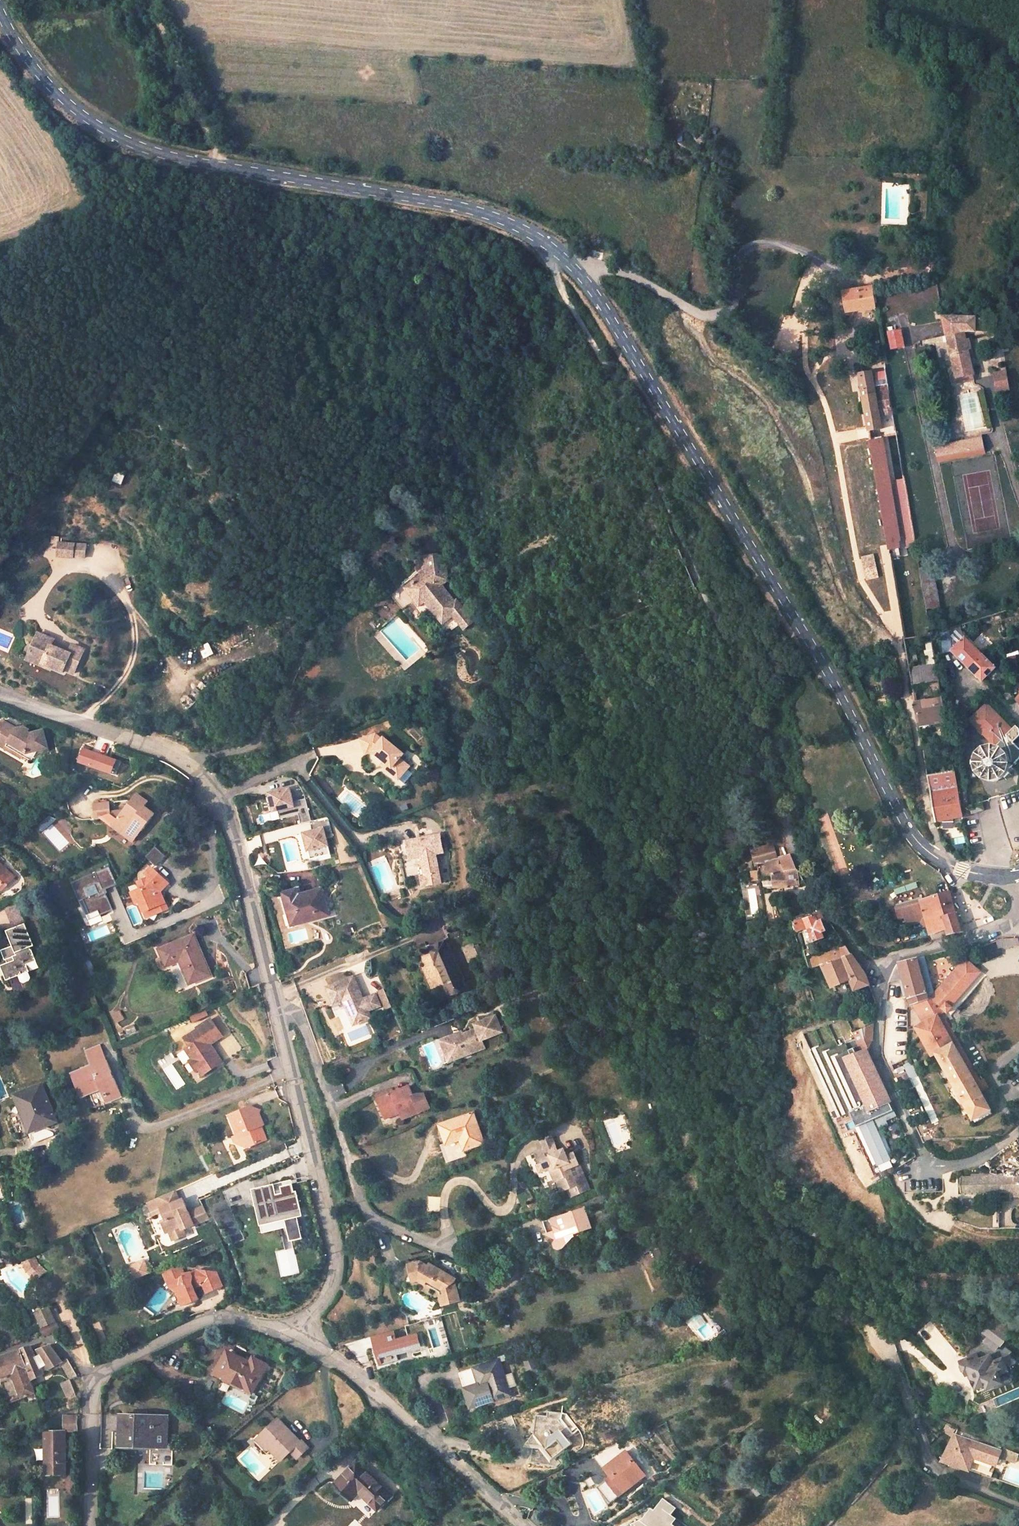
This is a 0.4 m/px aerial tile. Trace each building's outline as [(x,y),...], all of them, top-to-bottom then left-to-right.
[(846,290),(850,310),(878,307),(874,285),(846,290)] [(959,373),(975,369),(972,357),(969,347),(963,349),(958,327),(965,327),(975,328),(975,317),(957,317),(957,312),(944,312),(956,363),(959,373)] [(995,318),(975,317),(975,328),(994,328),(995,318)] [(998,327),(999,336),(1008,335),(1007,326),(998,327)] [(963,349),(969,347),(972,357),(976,356),(971,336),(967,337),(965,327),(958,327),(963,349)] [(892,349),(907,347),(904,328),(889,330),(892,349)] [(977,374),(975,369),(959,373),(956,363),(950,364),(954,380),(977,374)] [(996,369),(1000,387),(1011,385),(1007,367),(996,369)] [(889,548),(900,547),(898,540),(901,539),(884,436),(881,436),(880,429),(882,429),(880,416),(895,414),(888,371),(879,373),(880,376),(873,377),(872,373),(861,375),(889,548)] [(982,429),(968,432),(969,439),(984,436),(982,429)] [(935,438),(939,463),(987,453),(984,436),(969,439),(968,432),(935,438)] [(907,545),(917,543),(906,479),(896,481),(907,545)] [(60,541),(60,554),(74,554),(75,542),(60,541)] [(75,542),(74,554),(86,555),(87,542),(75,542)] [(452,614),(464,628),(472,621),(461,607),(459,609),(439,585),(446,579),(444,569),(436,554),(423,556),(426,571),(406,588),(403,584),(390,594),(402,609),(415,599),(419,604),(424,600),(442,622),(452,614)] [(862,560),(866,580),(878,577),(873,557),(862,560)] [(928,608),(940,606),(933,566),(921,568),(928,608)] [(452,588),(459,597),(468,590),(464,580),(452,588)] [(390,599),(377,611),(387,622),(388,621),(384,616),(384,615),(384,614),(385,614),(386,613),(387,613),(388,613),(392,618),(400,610),(390,599)] [(66,666),(76,670),(86,647),(75,641),(71,649),(54,642),(56,636),(41,630),(33,647),(47,653),(44,660),(65,669),(66,666)] [(964,638),(952,652),(983,681),(995,668),(964,638)] [(44,660),(47,653),(33,647),(29,656),(43,662),(44,660)] [(935,663),(910,667),(912,684),(938,680),(935,663)] [(912,701),(917,727),(945,722),(941,696),(912,701)] [(994,746),(1005,734),(1011,728),(986,702),(968,720),(994,746)] [(22,755),(25,751),(29,753),(36,751),(47,749),(43,731),(30,733),(27,732),(28,730),(21,726),(14,728),(1,721),(0,723),(0,732),(2,733),(0,736),(0,746),(5,748),(6,747),(22,755)] [(1006,734),(1013,742),(1018,735),(1018,730),(1018,728),(1015,725),(1006,734)] [(388,771),(397,778),(408,766),(399,758),(402,753),(383,737),(381,739),(375,734),(360,739),(365,753),(372,751),(384,761),(391,767),(388,771)] [(1011,767),(1018,759),(1018,748),(1005,734),(994,746),(992,747),(995,750),(1011,767)] [(997,782),(1011,767),(995,750),(980,765),(997,782)] [(25,751),(22,755),(31,761),(36,751),(29,753),(25,751)] [(381,765),(388,771),(391,767),(384,761),(381,765)] [(937,823),(963,817),(955,772),(928,776),(937,823)] [(283,806),(286,817),(304,813),(307,822),(317,820),(312,799),(300,803),(295,787),(275,792),(279,807),(283,806)] [(114,823),(134,839),(156,812),(146,804),(150,800),(139,791),(127,807),(122,812),(114,823)] [(97,815),(113,813),(112,808),(111,799),(95,800),(97,815)] [(971,808),(973,814),(986,810),(984,804),(971,808)] [(316,820),(318,830),(306,833),(309,844),(314,843),(318,858),(332,854),(328,838),(335,836),(330,816),(316,820)] [(399,842),(408,888),(440,882),(434,853),(442,851),(439,834),(399,842)] [(314,843),(309,844),(313,859),(318,858),(314,843)] [(774,880),(775,892),(801,892),(798,870),(792,859),(778,863),(776,858),(774,849),(754,855),(757,867),(767,867),(767,880),(774,880)] [(3,890),(0,888),(5,883),(7,885),(16,876),(0,861),(0,891),(2,890),(3,890)] [(110,866),(74,881),(90,920),(114,910),(105,889),(117,884),(110,866)] [(157,905),(159,911),(168,907),(162,889),(169,881),(154,866),(148,872),(151,875),(139,879),(142,886),(132,891),(136,901),(140,899),(144,909),(157,905)] [(297,913),(300,923),(330,914),(322,887),(298,895),(296,888),(283,893),(289,915),(297,913)] [(401,888),(392,892),(394,898),(404,894),(401,888)] [(953,935),(953,934),(961,931),(956,914),(957,914),(958,913),(958,912),(958,911),(958,910),(957,910),(956,910),(955,910),(949,891),(895,907),(899,919),(904,918),(906,927),(920,923),(921,927),(926,926),(929,935),(948,929),(949,931),(948,932),(947,933),(947,934),(947,935),(947,936),(948,937),(949,937),(951,937),(952,936),(953,935)] [(6,908),(12,923),(22,919),(16,903),(6,908)] [(438,910),(443,920),(455,915),(451,905),(438,910)] [(889,921),(899,919),(895,907),(886,909),(889,921)] [(817,916),(817,917),(819,923),(825,922),(826,921),(823,915),(817,916)] [(803,931),(807,946),(824,941),(822,934),(828,932),(825,922),(819,923),(817,917),(796,923),(798,932),(803,931)] [(3,981),(27,972),(24,965),(33,961),(27,947),(32,945),(22,923),(3,930),(9,946),(0,949),(0,956),(3,964),(0,965),(0,973),(3,981)] [(343,926),(345,933),(353,930),(351,923),(343,926)] [(948,929),(929,935),(931,941),(945,939),(947,936),(947,935),(947,934),(947,933),(948,932),(949,931),(948,929)] [(177,955),(189,983),(210,974),(193,934),(158,949),(163,961),(177,955)] [(432,944),(450,994),(467,988),(449,938),(432,944)] [(998,948),(1003,947),(1004,949),(1018,945),(1018,942),(1017,938),(997,940),(996,941),(998,948)] [(466,945),(472,960),(486,954),(481,942),(477,944),(475,941),(466,945)] [(823,965),(832,986),(850,980),(856,990),(868,985),(864,974),(851,954),(846,947),(810,960),(813,969),(823,965)] [(944,1011),(949,1015),(985,973),(965,956),(927,998),(917,958),(900,962),(904,979),(899,981),(902,994),(904,994),(907,993),(910,1005),(912,1004),(923,1019),(941,1009),(944,1011)] [(354,1025),(370,1018),(363,999),(358,997),(360,993),(353,977),(327,988),(334,1004),(343,1000),(354,1025)] [(828,1014),(831,1021),(845,1015),(842,1009),(828,1014)] [(941,1009),(923,1019),(925,1022),(938,1015),(944,1011),(941,1009)] [(959,1092),(973,1119),(991,1109),(980,1090),(941,1021),(938,1015),(925,1022),(916,1026),(932,1054),(937,1052),(955,1085),(948,1088),(952,1096),(959,1092)] [(442,1044),(448,1060),(483,1047),(480,1039),(501,1031),(495,1016),(474,1023),(476,1028),(455,1036),(454,1033),(440,1039),(442,1044)] [(941,1021),(980,1090),(988,1086),(984,1078),(980,1081),(946,1018),(941,1021)] [(197,1069),(200,1074),(219,1062),(207,1043),(205,1040),(217,1033),(209,1019),(195,1028),(196,1029),(183,1038),(188,1046),(183,1049),(190,1058),(188,1060),(195,1071),(197,1069)] [(853,1129),(877,1181),(895,1169),(874,1123),(895,1114),(890,1102),(891,1101),(867,1048),(873,1040),(873,1023),(853,1032),(856,1038),(839,1046),(836,1039),(810,1050),(841,1116),(840,1117),(848,1132),(853,1129)] [(219,1036),(217,1033),(205,1040),(207,1043),(219,1036)] [(87,1051),(92,1064),(104,1060),(98,1046),(87,1051)] [(71,1073),(80,1094),(99,1087),(104,1100),(118,1095),(104,1060),(92,1064),(71,1073)] [(913,1062),(904,1065),(911,1080),(919,1077),(919,1076),(913,1062)] [(919,1077),(911,1080),(932,1125),(939,1121),(919,1077)] [(12,1095),(28,1132),(55,1121),(39,1084),(12,1095)] [(400,1111),(401,1116),(428,1105),(423,1092),(416,1092),(412,1093),(409,1086),(408,1086),(408,1084),(391,1090),(389,1086),(374,1092),(379,1106),(383,1105),(387,1115),(400,1111)] [(240,1146),(246,1148),(266,1140),(259,1122),(262,1121),(259,1114),(261,1109),(250,1105),(227,1114),(236,1134),(240,1146)] [(457,1136),(462,1149),(481,1142),(472,1112),(438,1124),(444,1141),(457,1136)] [(234,1143),(240,1146),(236,1134),(231,1136),(234,1143)] [(457,1136),(444,1141),(438,1142),(444,1160),(463,1154),(462,1149),(457,1136)] [(565,1201),(583,1195),(570,1157),(563,1160),(560,1154),(554,1156),(549,1141),(537,1145),(540,1153),(531,1156),(535,1167),(538,1166),(540,1173),(545,1171),(550,1185),(552,1184),(556,1195),(562,1193),(565,1201)] [(962,1175),(962,1195),(1018,1194),(1018,1174),(962,1175)] [(264,1188),(280,1224),(300,1214),(284,1179),(264,1188)] [(167,1232),(170,1240),(182,1235),(180,1230),(190,1225),(185,1212),(180,1200),(176,1201),(174,1198),(173,1199),(170,1192),(144,1203),(150,1216),(159,1212),(163,1219),(158,1221),(164,1233),(167,1232)] [(185,1212),(190,1225),(208,1218),(202,1204),(185,1212)] [(568,1237),(570,1227),(583,1231),(588,1229),(581,1208),(539,1222),(543,1233),(545,1233),(552,1239),(549,1244),(551,1248),(555,1249),(559,1248),(568,1237)] [(38,1263),(35,1258),(22,1263),(26,1272),(39,1284),(48,1273),(46,1271),(38,1263)] [(130,1266),(137,1279),(151,1272),(145,1259),(130,1266)] [(439,1294),(442,1304),(458,1299),(453,1280),(447,1277),(449,1274),(443,1271),(441,1275),(437,1272),(439,1268),(429,1262),(427,1265),(420,1261),(408,1264),(412,1280),(422,1278),(423,1282),(438,1291),(439,1294)] [(175,1291),(182,1307),(198,1300),(197,1298),(207,1292),(221,1286),(215,1272),(197,1270),(183,1276),(179,1266),(163,1273),(168,1287),(174,1291),(175,1291)] [(438,1291),(423,1282),(425,1290),(434,1296),(439,1294),(438,1291)] [(41,1326),(44,1334),(58,1327),(55,1320),(49,1308),(36,1314),(41,1326)] [(491,1312),(493,1319),(505,1315),(503,1308),(491,1312)] [(984,1392),(1001,1384),(999,1381),(996,1374),(1005,1369),(1000,1358),(1009,1351),(998,1344),(1005,1333),(988,1322),(985,1321),(978,1332),(984,1336),(980,1342),(976,1340),(962,1353),(966,1358),(956,1362),(959,1368),(958,1369),(959,1372),(961,1372),(963,1377),(966,1375),(974,1392),(983,1388),(984,1392)] [(404,1336),(409,1353),(424,1349),(419,1332),(404,1336)] [(379,1365),(397,1360),(391,1341),(394,1340),(392,1333),(372,1339),(379,1365)] [(36,1398),(35,1392),(30,1379),(42,1374),(41,1372),(56,1364),(61,1361),(60,1360),(47,1344),(40,1347),(36,1349),(39,1355),(34,1357),(31,1351),(28,1345),(19,1348),(10,1351),(0,1355),(0,1377),(5,1375),(4,1373),(10,1370),(19,1398),(27,1395),(29,1401),(36,1398)] [(213,1378),(255,1398),(271,1368),(251,1357),(248,1362),(229,1354),(213,1378)] [(60,1360),(61,1361),(56,1364),(71,1401),(77,1399),(69,1379),(76,1376),(68,1361),(66,1357),(60,1360)] [(461,1371),(471,1407),(509,1396),(499,1360),(461,1371)] [(1005,1369),(996,1374),(999,1381),(1009,1377),(1005,1369)] [(542,1442),(551,1454),(569,1440),(563,1434),(569,1430),(556,1414),(556,1408),(542,1407),(542,1413),(530,1413),(530,1443),(542,1442)] [(43,1475),(64,1475),(63,1432),(77,1432),(77,1416),(62,1417),(62,1431),(42,1431),(43,1475)] [(119,1444),(165,1447),(166,1417),(119,1416),(119,1444)] [(286,1451),(293,1458),(304,1448),(297,1441),(295,1443),(274,1421),(256,1440),(276,1461),(286,1451)] [(970,1455),(994,1463),(996,1455),(1005,1458),(1008,1451),(953,1431),(942,1459),(965,1468),(970,1455)] [(610,1485),(617,1493),(641,1474),(617,1443),(593,1454),(604,1467),(606,1464),(618,1479),(610,1485)] [(1008,1451),(1005,1458),(1013,1461),(1016,1453),(1008,1451)] [(331,1485),(348,1502),(356,1494),(374,1511),(389,1495),(370,1478),(354,1462),(331,1485)] [(606,1464),(604,1467),(609,1474),(604,1478),(610,1485),(618,1479),(606,1464)] [(536,1485),(544,1498),(556,1490),(547,1477),(536,1485)] [(648,1505),(640,1515),(623,1524),(624,1525),(676,1525),(664,1517),(673,1505),(660,1495),(650,1507),(648,1505)]
